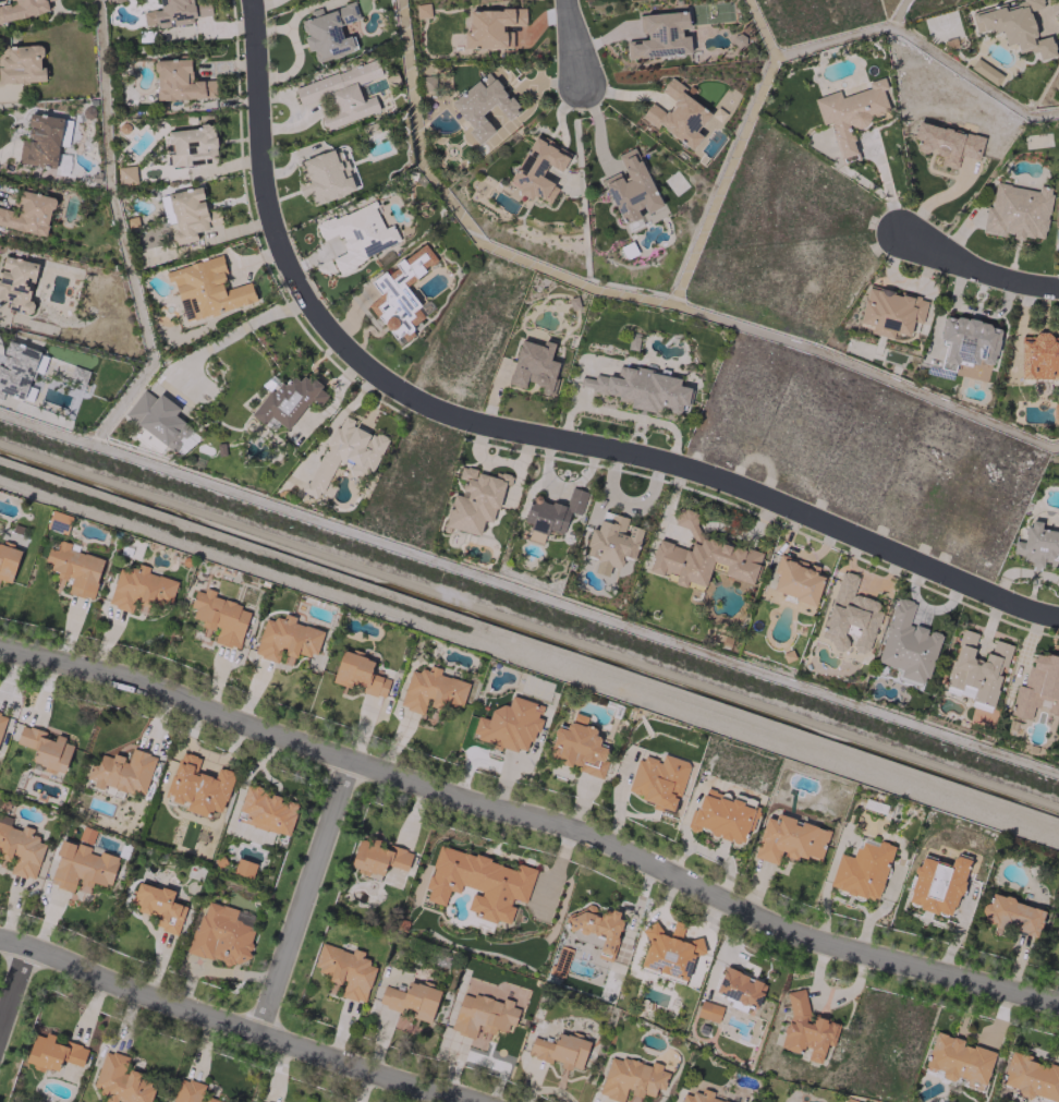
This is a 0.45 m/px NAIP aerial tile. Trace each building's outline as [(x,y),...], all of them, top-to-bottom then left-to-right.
[(48,11),(46,1),(49,0),(9,0),(10,3),(0,5),(0,22),(48,11)] [(144,28),(191,22),(191,18),(211,15),(209,0),(158,0),(159,9),(142,11),(144,28)] [(975,34),(1000,28),(1004,45),(1014,43),(1017,54),(1036,50),(1038,60),(1055,56),(1050,36),(1036,39),(1029,11),(1043,8),(1041,0),(1022,0),(1022,3),(1004,7),(1003,6),(970,14),(975,34)] [(359,19),(354,2),(322,12),(320,7),(308,11),(311,18),(299,22),(309,51),(312,50),(316,63),(356,49),(352,35),(342,38),(338,26),(359,19)] [(415,5),(417,18),(430,16),(429,3),(415,5)] [(512,49),(512,31),(502,31),(502,25),(524,25),(525,10),(468,9),(468,31),(463,31),(463,48),(512,49)] [(640,14),(641,40),(625,41),(626,58),(690,54),(689,35),(681,36),(680,29),(688,28),(687,11),(640,14)] [(45,82),(44,67),(41,67),(41,45),(0,46),(0,83),(45,82)] [(969,68),(996,85),(1002,75),(976,58),(969,68)] [(214,80),(190,81),(190,59),(155,60),(156,100),(215,99),(214,80)] [(293,86),(300,106),(330,96),(334,110),(319,115),(324,129),(379,111),(373,96),(361,100),(356,84),(381,76),(376,60),(293,86)] [(494,132),(481,114),(494,104),(507,121),(519,112),(489,72),(449,102),(468,126),(463,130),(475,146),(494,132)] [(692,149),(701,135),(696,132),(710,113),(682,94),(686,88),(669,77),(660,91),(675,101),(667,113),(650,102),(640,117),(656,128),(657,126),(692,149)] [(813,98),(820,125),(830,122),(841,162),(857,158),(849,129),(868,124),(866,118),(888,112),(882,90),(886,89),(883,77),(867,81),(869,89),(840,97),(839,91),(813,98)] [(17,163),(55,168),(62,118),(30,114),(27,141),(20,140),(17,163)] [(983,136),(916,122),(913,139),(917,140),(915,150),(941,155),(939,165),(956,168),(958,156),(978,160),(983,136)] [(167,129),(169,166),(216,163),(214,126),(167,129)] [(549,204),(558,186),(540,177),(546,164),(560,172),(569,153),(533,135),(508,185),(531,197),(532,195),(549,204)] [(354,190),(340,146),(300,159),(307,181),(297,185),(301,197),(310,193),(314,204),(354,190)] [(621,225),(643,216),(642,214),(660,207),(635,147),(617,155),(627,180),(622,182),(618,173),(603,179),(621,225)] [(136,184),(135,166),(117,167),(118,185),(136,184)] [(983,232),(1022,239),(1022,235),(1043,239),(1052,188),(1038,186),(1037,191),(992,183),(983,232)] [(159,197),(163,214),(171,212),(176,231),(170,233),(174,245),(196,239),(194,232),(222,224),(218,208),(206,212),(199,186),(159,197)] [(53,197),(21,190),(16,211),(0,208),(0,226),(45,236),(53,197)] [(400,245),(392,224),(383,228),(373,202),(315,225),(321,240),(338,233),(346,252),(332,258),(336,270),(400,245)] [(403,286),(437,261),(424,243),(384,273),(383,272),(370,282),(379,295),(367,304),(394,340),(426,317),(403,286)] [(4,255),(0,271),(0,298),(9,300),(7,310),(30,315),(33,301),(29,300),(37,263),(4,255)] [(255,303),(250,283),(227,289),(220,256),(164,270),(167,282),(173,280),(178,299),(188,297),(193,319),(255,303)] [(859,323),(871,325),(869,334),(892,338),(893,332),(909,336),(911,322),(921,324),(927,298),(899,293),(899,292),(867,285),(859,323)] [(184,321),(191,320),(187,298),(180,300),(184,321)] [(1000,325),(943,315),(939,339),(946,341),(941,369),(953,371),(955,363),(976,366),(977,361),(993,364),(1000,325)] [(1051,338),(1051,332),(1033,332),(1033,336),(1020,336),(1019,378),(1058,379),(1058,338),(1051,338)] [(508,384),(524,388),(526,381),(541,386),(539,394),(553,398),(558,380),(553,379),(558,362),(549,360),(554,343),(543,340),(541,345),(520,339),(508,384)] [(1,399),(3,393),(31,401),(35,388),(29,386),(33,371),(42,373),(47,353),(3,341),(0,350),(0,399),(1,399)] [(680,377),(618,364),(616,378),(594,373),(592,379),(581,377),(579,388),(618,396),(617,403),(678,415),(681,404),(686,406),(690,388),(678,385),(680,377)] [(288,430),(309,400),(319,407),(329,393),(302,374),(298,380),(285,371),(252,417),(264,425),(270,417),(288,430)] [(123,416),(183,456),(198,434),(173,416),(179,407),(158,393),(155,398),(142,389),(123,416)] [(305,492),(328,502),(336,485),(328,482),(338,459),(351,465),(347,473),(367,482),(385,439),(337,418),(305,492)] [(444,526),(479,535),(483,520),(493,523),(503,483),(509,485),(512,476),(494,471),(493,475),(460,467),(457,479),(464,481),(461,494),(452,491),(444,526)] [(586,491),(570,487),(565,505),(530,496),(524,521),(530,523),(528,530),(546,534),(547,530),(563,534),(568,512),(580,515),(586,491)] [(761,554),(693,533),(699,513),(678,507),(673,524),(693,530),(686,550),(657,541),(648,569),(675,577),(673,583),(684,587),(686,581),(704,587),(712,562),(725,566),(723,575),(751,584),(761,554)] [(628,518),(602,511),(596,530),(589,528),(581,557),(620,568),(624,557),(633,559),(642,529),(627,524),(628,518)] [(1040,529),(1041,522),(1026,519),(1023,543),(1013,541),(1011,553),(1021,555),(1020,563),(1042,567),(1042,564),(1058,567),(1058,531),(1040,529)] [(102,558),(68,550),(69,545),(52,541),(46,570),(58,572),(55,584),(67,586),(66,593),(93,599),(102,558)] [(19,552),(0,546),(0,578),(11,581),(19,552)] [(814,606),(823,577),(816,574),(818,566),(779,554),(773,572),(775,573),(767,599),(778,602),(780,596),(814,606)] [(107,606),(130,612),(133,601),(150,606),(152,601),(169,606),(176,580),(147,572),(148,567),(138,564),(136,571),(118,566),(107,606)] [(818,642),(845,650),(849,636),(843,634),(846,624),(857,627),(850,650),(866,655),(882,603),(853,594),(858,576),(840,570),(818,642)] [(238,649),(249,608),(212,598),(214,593),(196,588),(188,617),(203,621),(200,634),(208,636),(210,628),(217,629),(214,642),(238,649)] [(876,662),(900,669),(898,677),(926,684),(940,633),(927,630),(927,629),(908,624),(914,602),(894,597),(876,662)] [(254,655),(279,662),(291,665),(295,651),(316,657),(323,630),(293,623),(295,616),(284,614),(281,621),(264,616),(254,655)] [(945,691),(995,703),(1009,644),(991,640),(986,661),(971,657),(977,633),(959,628),(945,691)] [(332,683),(349,687),(351,682),(362,685),(360,692),(384,698),(389,678),(370,674),(373,659),(340,651),(332,683)] [(1029,720),(1032,709),(1058,716),(1058,657),(1033,651),(1024,687),(1016,685),(1009,715),(1029,720)] [(468,682),(439,674),(440,669),(430,666),(428,673),(410,668),(399,707),(423,714),(426,705),(441,709),(443,703),(461,708),(468,682)] [(471,738),(501,746),(528,754),(538,718),(539,718),(542,705),(510,696),(507,708),(492,704),(488,719),(477,716),(471,738)] [(601,775),(609,748),(597,745),(601,732),(584,727),(587,716),(572,712),(567,730),(555,726),(546,759),(601,775)] [(72,745),(63,742),(65,737),(55,734),(55,736),(20,726),(15,743),(35,749),(32,761),(43,764),(42,769),(63,775),(72,745)] [(155,756),(131,749),(128,760),(112,755),(111,757),(100,754),(97,763),(90,761),(84,781),(130,794),(131,789),(144,793),(155,756)] [(234,772),(217,767),(214,777),(195,772),(199,757),(179,751),(165,800),(185,806),(184,810),(208,817),(210,810),(222,813),(234,772)] [(626,796),(674,810),(688,762),(663,754),(661,761),(639,754),(626,796)] [(287,836),(298,805),(279,799),(280,796),(246,785),(235,819),(287,836)] [(829,830),(797,821),(797,822),(766,812),(753,857),(776,864),(780,851),(819,863),(829,830)] [(45,842),(30,837),(32,831),(9,824),(11,818),(0,814),(0,858),(12,862),(9,872),(34,880),(45,842)] [(349,867),(381,877),(385,864),(406,871),(412,852),(388,845),(386,850),(376,847),(378,842),(359,835),(349,867)] [(118,857),(99,851),(99,852),(61,841),(48,884),(74,892),(75,890),(88,893),(92,882),(109,887),(118,857)] [(828,887),(878,901),(893,845),(877,841),(875,846),(859,841),(854,858),(838,853),(828,887)] [(425,900),(444,905),(448,890),(458,893),(461,885),(480,891),(479,895),(471,893),(465,913),(496,922),(496,920),(507,923),(514,900),(525,903),(535,869),(517,863),(515,868),(438,845),(425,889),(428,890),(425,900)] [(920,856),(906,903),(951,917),(969,860),(953,855),(949,865),(920,856)] [(252,877),(255,862),(236,858),(233,874),(252,877)] [(177,934),(185,906),(171,902),(173,891),(136,881),(130,902),(139,904),(137,911),(149,915),(150,914),(159,916),(155,928),(177,934)] [(1044,909),(991,894),(988,904),(985,903),(979,921),(1036,937),(1044,909)] [(190,954),(246,966),(254,927),(233,922),(236,908),(201,901),(190,954)] [(596,958),(609,961),(623,913),(602,907),(601,910),(585,905),(582,914),(569,910),(564,927),(602,938),(596,958)] [(251,924),(253,913),(237,911),(235,922),(251,924)] [(639,969),(685,982),(693,952),(700,954),(703,943),(681,937),(684,924),(673,920),(669,936),(649,931),(639,969)] [(363,1003),(376,965),(360,960),(363,952),(352,948),(351,952),(321,942),(312,968),(332,975),(327,990),(338,994),(338,995),(363,1003)] [(551,974),(564,977),(570,948),(557,945),(551,974)] [(766,982),(723,967),(714,993),(756,1008),(766,982)] [(429,1023),(439,990),(407,980),(404,991),(383,985),(377,1005),(415,1017),(415,1018),(429,1023)] [(838,1022),(814,1016),(813,1022),(805,1023),(808,1010),(804,988),(785,992),(789,1010),(779,1048),(791,1051),(809,1047),(806,1060),(820,1063),(825,1043),(833,1045),(838,1022)] [(450,1031),(475,1038),(475,1037),(489,1042),(493,1028),(509,1034),(518,1005),(502,1000),(501,1003),(462,991),(450,1031)] [(695,1015),(716,1023),(722,1007),(701,1000),(695,1015)] [(588,1041),(556,1031),(553,1042),(532,1037),(527,1056),(550,1062),(551,1059),(561,1062),(559,1067),(569,1070),(570,1067),(580,1069),(588,1041)] [(82,1066),(87,1048),(53,1039),(54,1035),(44,1032),(43,1036),(33,1033),(24,1064),(44,1070),(44,1067),(57,1071),(61,1060),(82,1066)] [(994,1051),(933,1033),(924,1067),(942,1072),(940,1077),(955,1082),(957,1076),(985,1084),(994,1051)] [(155,1086),(137,1081),(140,1074),(125,1069),(128,1057),(104,1050),(92,1089),(108,1094),(107,1099),(116,1101),(149,1101),(155,1086)] [(1029,1059),(1030,1056),(1009,1050),(999,1086),(1031,1095),(1031,1094),(1058,1101),(1058,1068),(1029,1059)] [(622,1101),(625,1089),(631,1091),(628,1101),(639,1101),(641,1094),(653,1097),(655,1088),(663,1090),(668,1069),(650,1064),(649,1065),(609,1055),(598,1095),(622,1101)] [(201,1097),(204,1084),(179,1077),(172,1101),(221,1101),(201,1097)] [(679,1101),(727,1101),(711,1097),(713,1092),(701,1088),(699,1096),(683,1091),(679,1101)]
